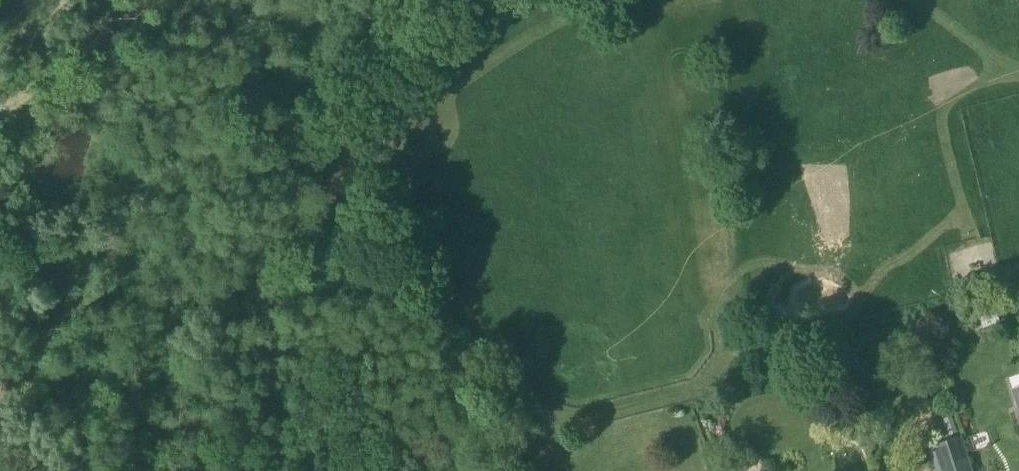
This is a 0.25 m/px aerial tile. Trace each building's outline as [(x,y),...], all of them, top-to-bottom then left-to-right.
[(963,436),(934,446),(943,470),(974,470),(963,436)]
